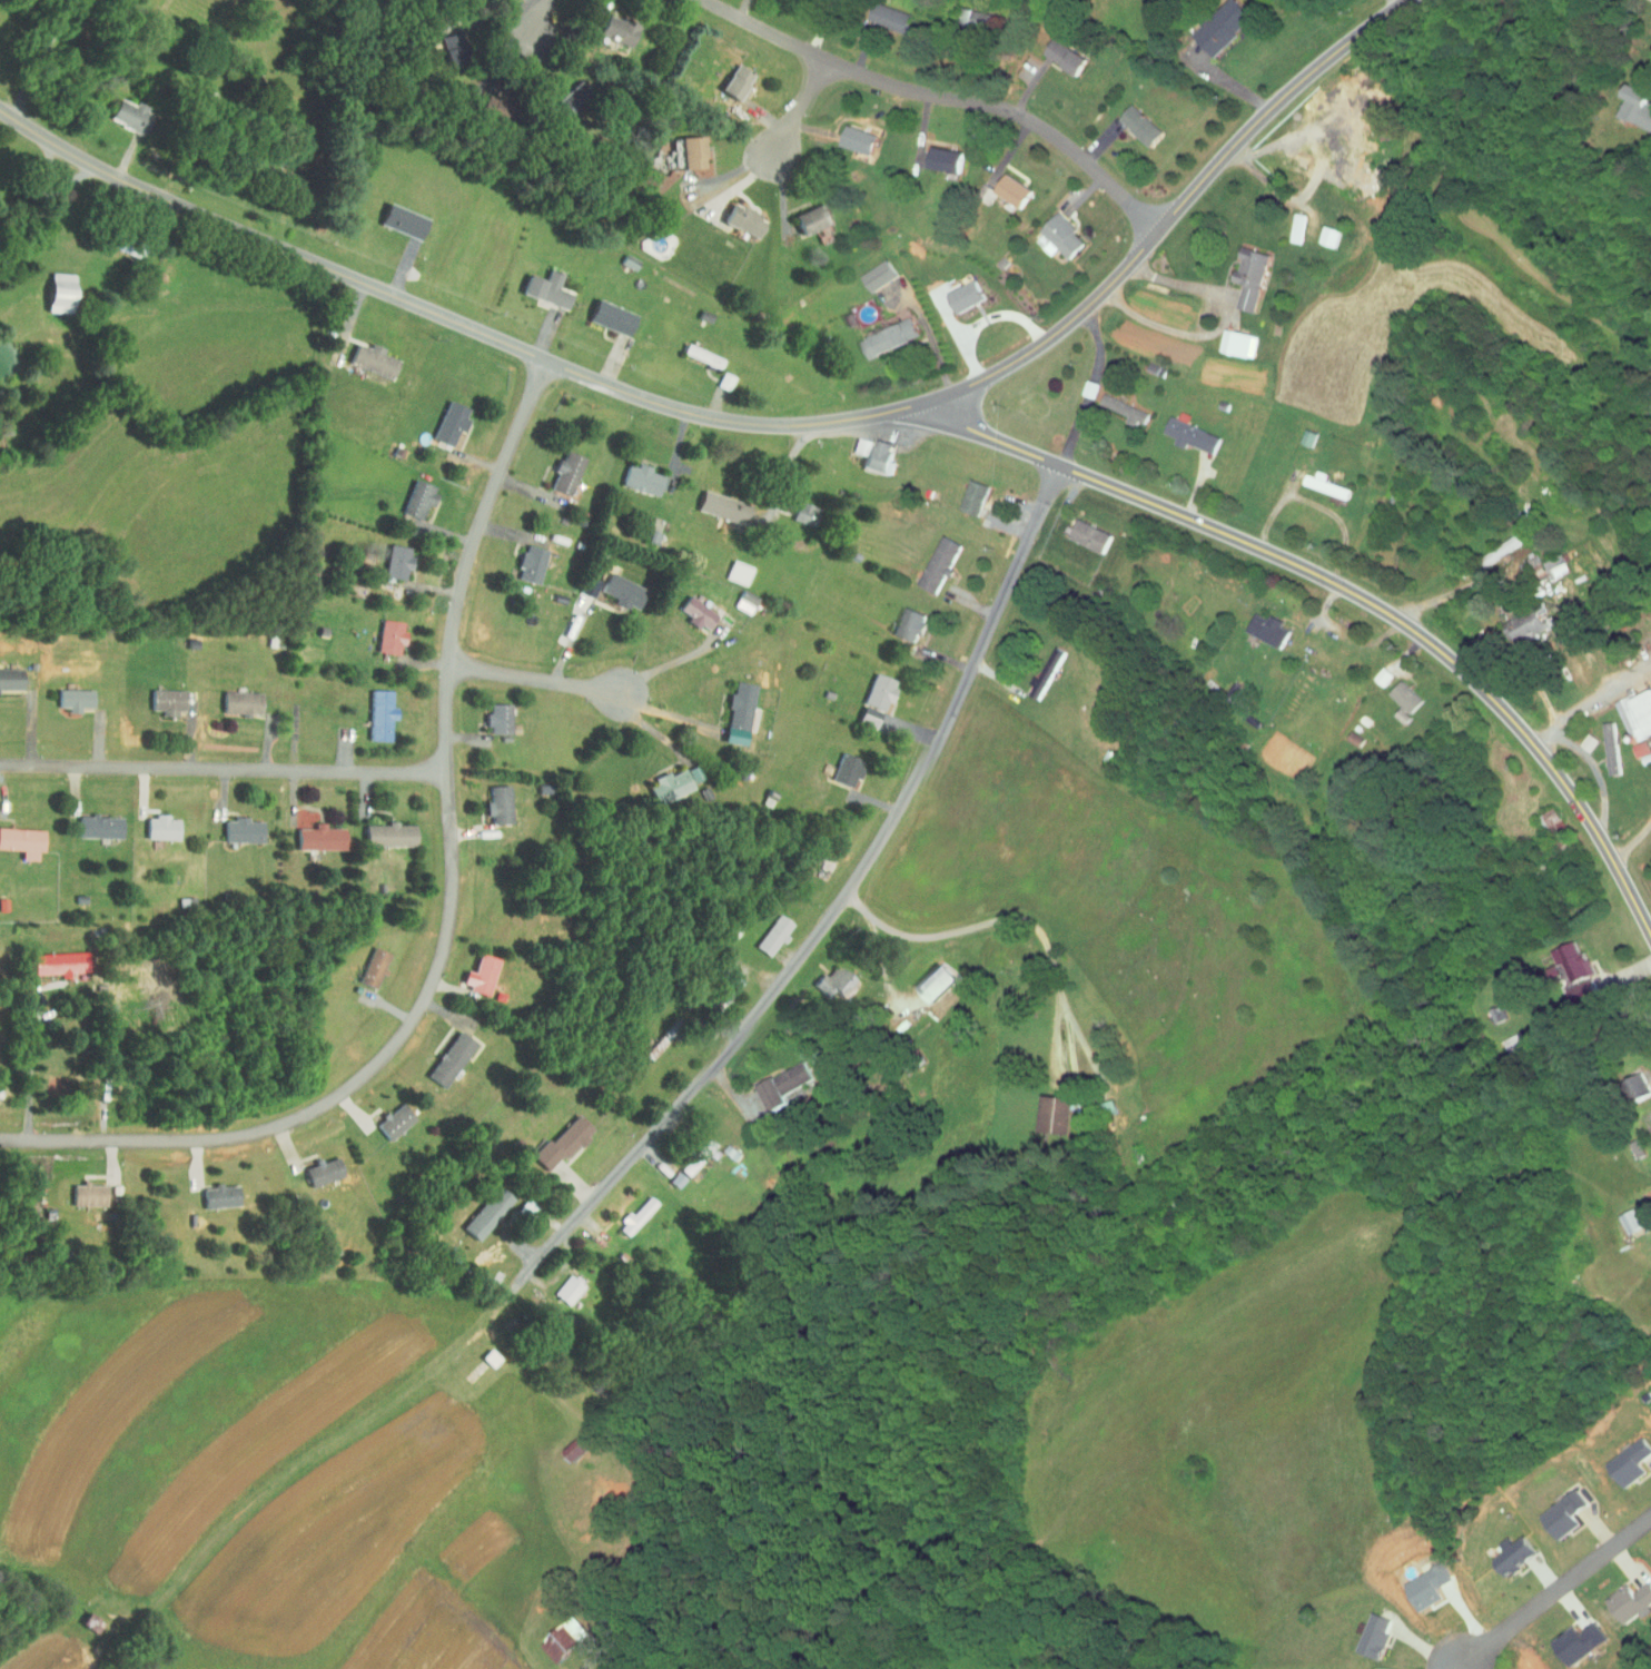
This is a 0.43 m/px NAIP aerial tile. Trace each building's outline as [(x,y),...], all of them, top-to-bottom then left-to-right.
[(902,6),(874,0),(864,0),(861,17),(898,25),(902,6)] [(1245,10),(1235,0),(1215,0),(1184,30),(1203,50),(1245,10)] [(950,22),(980,24),(982,5),(952,2),(950,22)] [(622,41),(631,22),(601,8),(591,28),(622,41)] [(431,31),(441,62),(459,56),(449,25),(431,31)] [(1079,53),(1045,31),(1034,48),(1068,70),(1079,53)] [(747,69),(730,58),(712,83),(729,95),(747,69)] [(1650,121),(1650,107),(1640,102),(1646,89),(1622,77),(1607,108),(1648,127),(1650,121)] [(491,116),(499,100),(479,89),(470,105),(491,116)] [(101,113),(127,126),(139,101),(128,95),(126,100),(111,93),(101,113)] [(1108,114),(1140,141),(1153,125),(1121,98),(1108,114)] [(869,128),(838,119),(832,139),(863,148),(869,128)] [(674,163),(697,162),(696,130),(673,131),(674,163)] [(920,162),(951,166),(954,145),(923,141),(920,162)] [(1025,185),(999,167),(987,186),(1013,203),(1025,185)] [(371,218),(411,235),(420,214),(380,197),(371,218)] [(715,217),(749,233),(759,213),(724,197),(715,217)] [(786,209),(794,230),(824,217),(815,197),(786,209)] [(1042,249),(1048,243),(1060,254),(1075,237),(1063,226),(1067,223),(1050,207),(1025,233),(1042,249)] [(1296,208),(1281,207),(1278,235),(1293,237),(1296,208)] [(1333,223),(1314,219),(1310,236),(1329,241),(1333,223)] [(812,239),(825,233),(819,220),(806,225),(812,239)] [(1233,278),(1226,301),(1245,307),(1262,249),(1234,240),(1223,275),(1233,278)] [(863,286),(887,269),(876,253),(852,270),(863,286)] [(513,287),(559,304),(565,287),(550,281),(555,269),(541,263),(537,274),(520,268),(513,287)] [(66,268),(41,268),(40,306),(64,307),(66,268)] [(977,294),(968,274),(940,286),(949,306),(977,294)] [(580,315),(620,331),(629,310),(589,293),(580,315)] [(849,333),(856,352),(910,332),(903,313),(849,333)] [(1208,344),(1242,352),(1247,331),(1213,322),(1208,344)] [(384,374),(391,355),(373,348),(375,342),(363,337),(361,343),(348,338),(341,358),(384,374)] [(1117,414),(1134,420),(1139,407),(1094,390),(1091,398),(1118,409),(1117,414)] [(460,403),(440,394),(424,432),(443,440),(450,425),(455,427),(460,414),(456,412),(460,403)] [(1178,438),(1207,447),(1213,430),(1160,413),(1155,427),(1167,431),(1165,438),(1177,442),(1178,438)] [(1306,427),(1295,424),(1290,436),(1301,440),(1306,427)] [(861,435),(848,432),(845,447),(859,449),(861,435)] [(884,438),(865,432),(857,461),(876,466),(884,438)] [(543,485),(564,491),(575,451),(554,445),(543,485)] [(650,490),(656,470),(641,466),(642,463),(620,456),(613,480),(650,490)] [(1293,478),(1339,493),(1342,483),(1317,475),(1319,468),(1308,464),(1305,471),(1297,468),(1293,478)] [(428,482),(405,473),(393,507),(413,514),(418,499),(422,500),(428,482)] [(949,503),(967,511),(980,481),(961,473),(949,503)] [(689,504),(738,519),(744,500),(695,485),(689,504)] [(784,514),(807,522),(812,503),(790,496),(784,514)] [(1060,532),(1095,547),(1103,528),(1067,514),(1060,532)] [(909,579),(927,587),(936,568),(939,569),(952,538),(931,529),(909,579)] [(509,562),(511,562),(509,573),(529,579),(539,545),(516,538),(509,562)] [(403,542),(381,539),(375,570),(398,574),(403,542)] [(1561,566),(1554,548),(1533,555),(1539,574),(1561,566)] [(744,561),(724,553),(716,572),(737,580),(744,561)] [(628,605),(638,584),(600,566),(591,585),(607,593),(606,595),(628,605)] [(671,604),(681,610),(678,613),(699,627),(711,610),(680,590),(671,604)] [(1535,614),(1527,600),(1492,618),(1503,640),(1546,618),(1542,611),(1535,614)] [(906,638),(917,610),(895,601),(884,629),(906,638)] [(1236,626),(1271,642),(1279,625),(1269,621),(1272,615),(1260,609),(1258,613),(1245,607),(1236,626)] [(369,647),(389,648),(390,639),(394,639),(396,616),(372,614),(369,647)] [(1017,689),(1030,695),(1054,645),(1042,639),(1017,689)] [(1362,671),(1371,680),(1381,669),(1372,660),(1362,671)] [(0,663),(0,685),(14,685),(14,663),(0,663)] [(867,724),(878,695),(882,696),(890,676),(868,667),(848,717),(867,724)] [(1415,695),(1392,674),(1380,687),(1403,708),(1415,695)] [(749,680),(726,675),(715,736),(738,740),(749,680)] [(1621,739),(1619,740),(1623,752),(1633,749),(1634,752),(1640,749),(1634,731),(1650,726),(1650,729),(1650,678),(1605,694),(1621,739)] [(85,701),(84,684),(49,684),(49,702),(60,702),(60,707),(71,707),(71,702),(85,701)] [(141,705),(152,705),(152,710),(167,711),(167,705),(176,705),(177,685),(142,684),(141,705)] [(383,685),(361,684),(360,735),(381,736),(382,713),(387,714),(388,701),(382,701),(383,685)] [(253,687),(215,686),(214,707),(253,709),(253,687)] [(501,698),(479,698),(479,728),(501,728),(501,698)] [(1397,718),(1404,710),(1393,701),(1386,710),(1397,718)] [(1599,769),(1609,767),(1602,716),(1591,718),(1599,769)] [(824,774),(846,783),(856,755),(833,747),(824,774)] [(640,776),(647,798),(685,786),(678,764),(640,776)] [(482,818),(502,818),(501,780),(480,780),(481,797),(476,797),(477,810),(482,810),(482,818)] [(1556,821),(1544,801),(1526,812),(1537,832),(1556,821)] [(170,814),(160,813),(160,809),(147,809),(147,813),(139,813),(138,833),(169,834),(170,814)] [(114,811),(70,811),(69,832),(113,833),(114,811)] [(255,816),(239,816),(239,813),(216,813),(216,836),(254,837),(255,816)] [(289,823),(288,843),(336,844),(336,823),(316,822),(316,817),(305,817),(305,823),(289,823)] [(357,818),(356,840),(406,841),(406,819),(357,818)] [(0,823),(0,845),(13,845),(12,855),(28,855),(29,846),(35,846),(36,824),(0,823)] [(775,936),(787,919),(770,907),(748,942),(762,951),(773,934),(775,936)] [(1568,934),(1543,945),(1554,972),(1561,969),(1565,977),(1583,970),(1568,934)] [(349,976),(365,983),(380,948),(364,941),(349,976)] [(76,947),(24,949),(25,970),(60,969),(60,967),(77,966),(76,947)] [(453,981),(480,989),(491,954),(471,948),(465,967),(458,965),(453,981)] [(923,998),(948,974),(932,957),(907,981),(923,998)] [(815,967),(805,980),(819,991),(824,984),(837,994),(851,978),(828,959),(819,970),(815,967)] [(1586,977),(1582,981),(1576,974),(1566,984),(1584,1003),(1598,990),(1586,977)] [(468,1036),(450,1025),(419,1072),(437,1083),(468,1036)] [(747,1079),(760,1108),(780,1099),(774,1087),(802,1074),(794,1057),(747,1079)] [(1613,1077),(1624,1098),(1643,1089),(1633,1067),(1613,1077)] [(1059,1093),(1032,1089),(1027,1125),(1055,1129),(1059,1093)] [(407,1112),(394,1096),(367,1119),(380,1135),(407,1112)] [(524,1151),(540,1167),(584,1124),(569,1108),(524,1151)] [(671,1165),(679,1172),(707,1139),(698,1132),(671,1165)] [(334,1172),(329,1151),(306,1157),(307,1160),(297,1162),(302,1180),(334,1172)] [(64,1200),(98,1201),(98,1179),(65,1179),(64,1200)] [(231,1179),(205,1179),(205,1182),(195,1183),(196,1202),(231,1201),(231,1179)] [(506,1195),(491,1180),(453,1221),(468,1236),(506,1195)] [(649,1198),(639,1189),(609,1221),(619,1230),(649,1198)] [(1619,1230),(1633,1222),(1623,1203),(1609,1211),(1619,1230)] [(544,1287),(559,1300),(575,1280),(560,1268),(544,1287)] [(567,1455),(586,1437),(576,1426),(557,1445),(567,1455)] [(1643,1444),(1632,1429),(1596,1457),(1614,1481),(1637,1464),(1629,1454),(1643,1444)] [(1571,1518),(1564,1507),(1577,1499),(1568,1483),(1530,1507),(1546,1533),(1571,1518)] [(1499,1531),(1490,1536),(1495,1545),(1484,1552),(1495,1570),(1531,1549),(1518,1527),(1503,1537),(1499,1531)] [(1432,1593),(1426,1580),(1441,1573),(1433,1557),(1393,1575),(1406,1605),(1432,1593)] [(1617,1577),(1596,1594),(1616,1620),(1640,1601),(1639,1599),(1650,1590),(1639,1575),(1624,1586),(1617,1577)] [(1381,1613),(1360,1605),(1346,1644),(1371,1653),(1381,1628),(1376,1626),(1381,1613)] [(529,1639),(548,1659),(580,1628),(561,1609),(529,1639)] [(1567,1619),(1545,1634),(1563,1659),(1599,1633),(1587,1616),(1572,1627),(1567,1619)]
